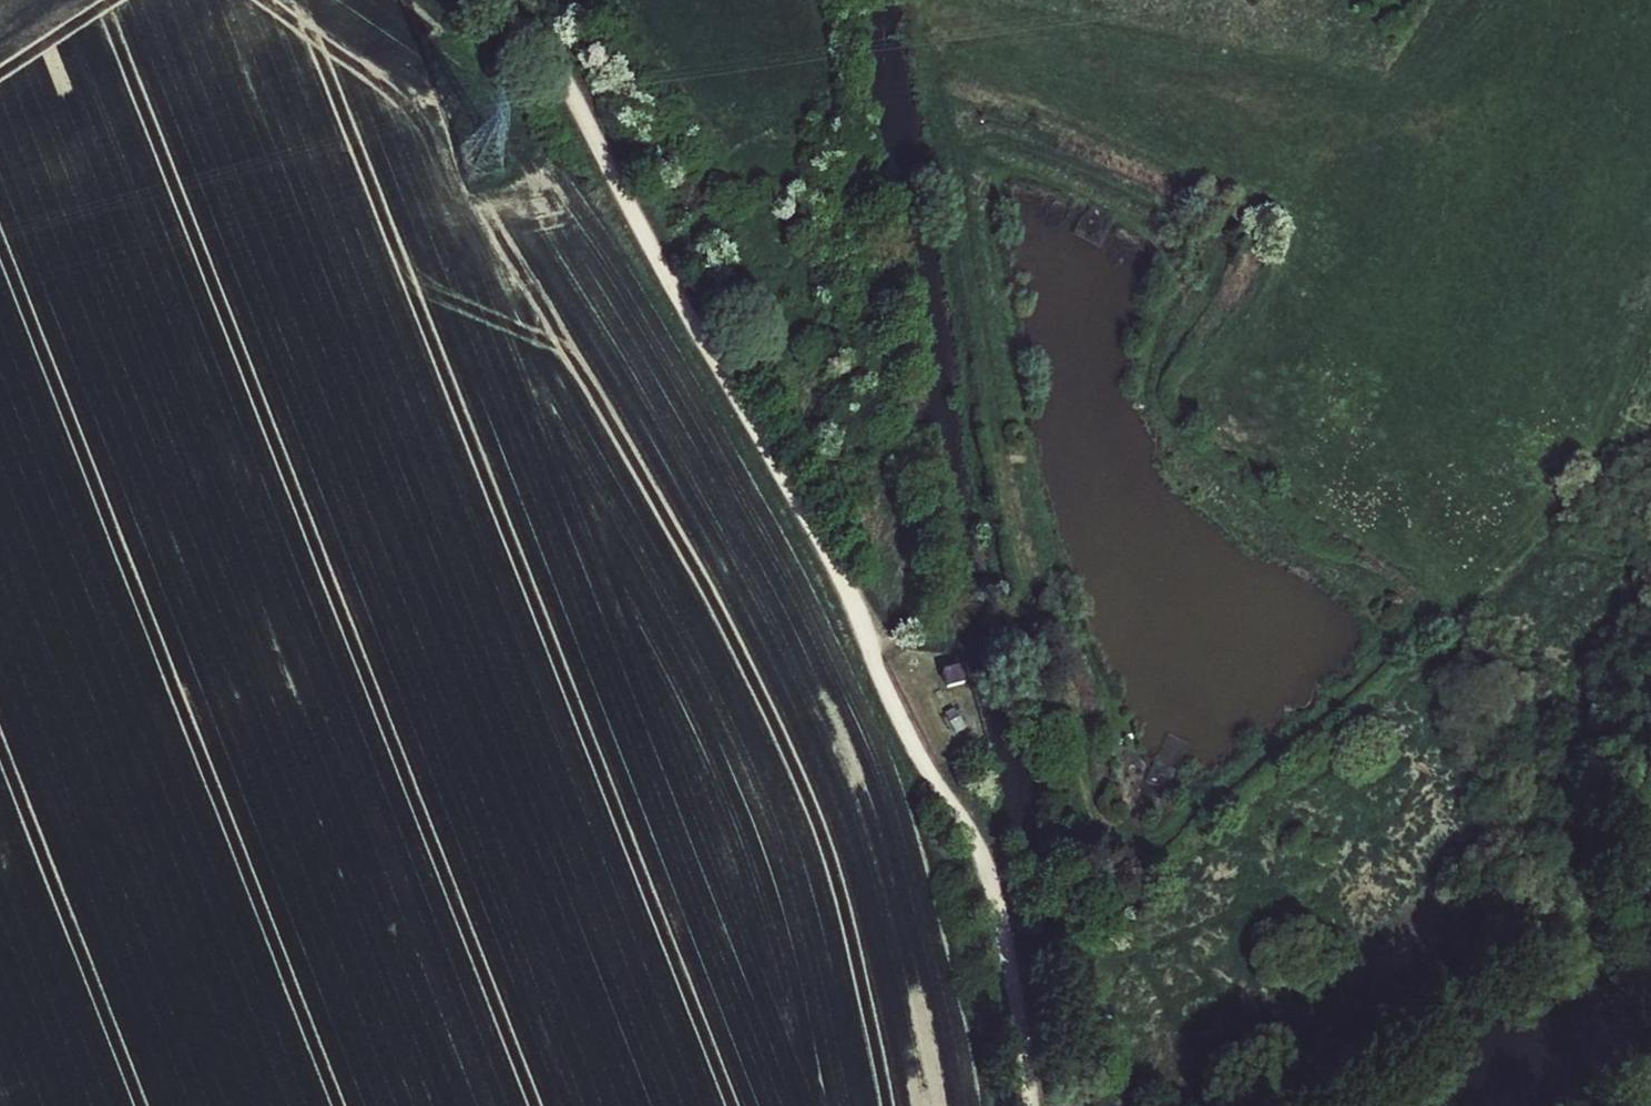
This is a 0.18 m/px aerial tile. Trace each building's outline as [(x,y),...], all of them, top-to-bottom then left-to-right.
[(961,687),(957,671),(938,676),(943,692),(961,687)] [(963,730),(950,711),(942,717),(955,736),(963,730)]
